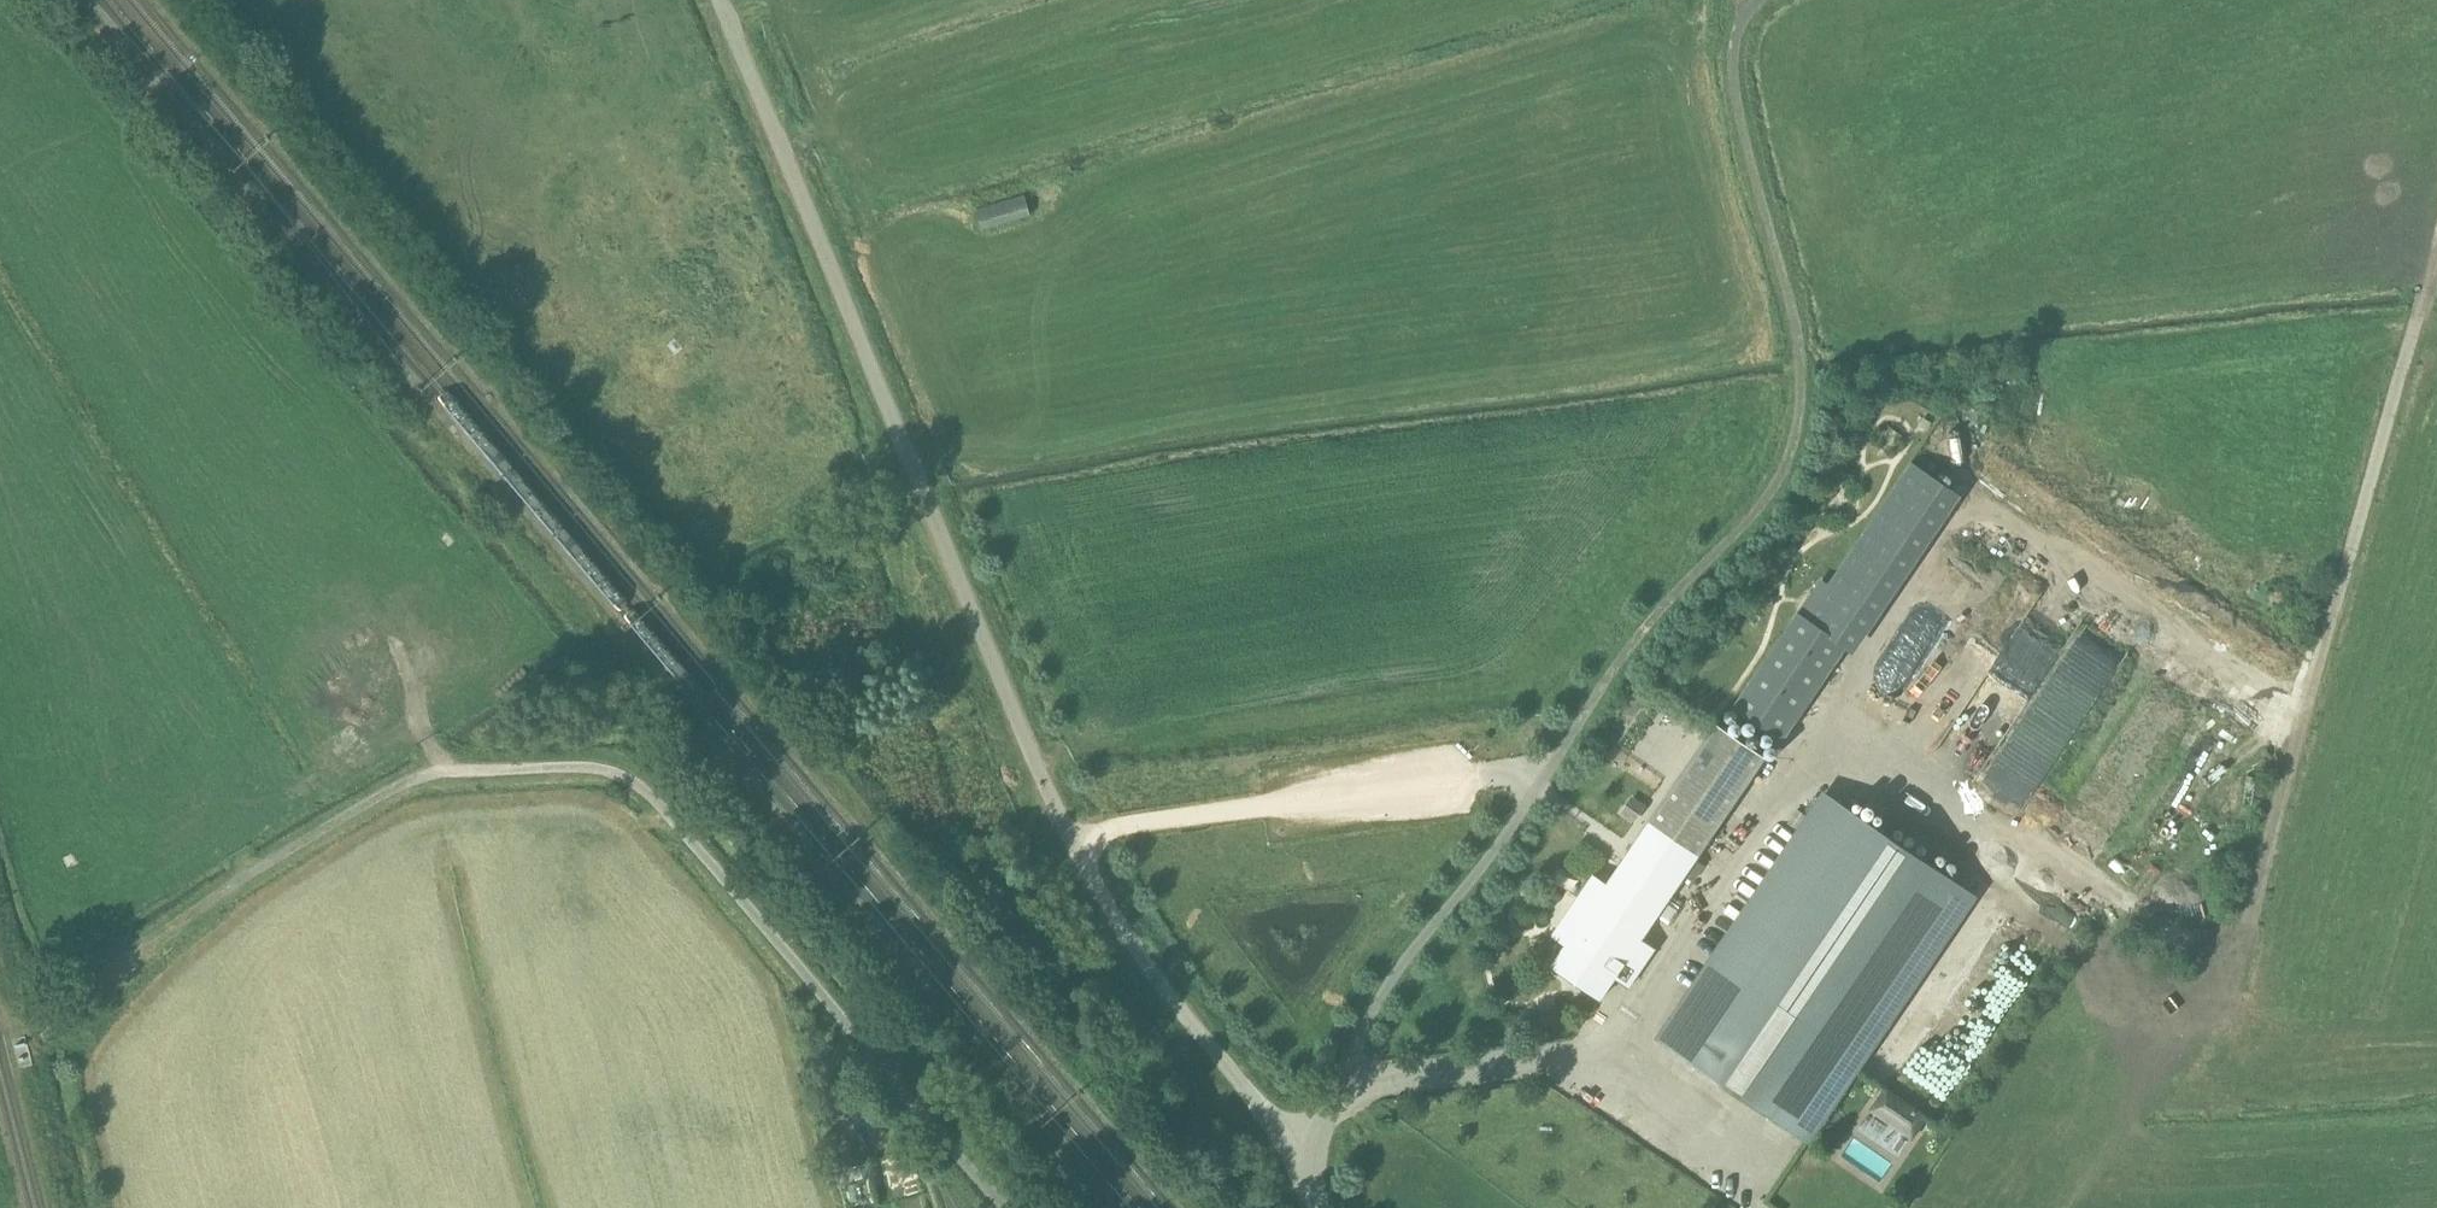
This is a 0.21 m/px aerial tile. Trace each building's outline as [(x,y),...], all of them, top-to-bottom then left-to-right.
[(1782,740),(1847,645),(1806,618),(1797,611),(1733,707),(1782,740)] [(1633,845),(1551,966),(1600,999),(1614,978),(1626,961),(1639,970),(1654,948),(1641,939),(1682,878),(1764,758),(1715,724),(1633,845)] [(1611,744),(1603,740),(1596,752),(1604,756),(1611,744)] [(1623,813),(1636,822),(1644,810),(1631,801),(1623,813)] [(1843,805),(1676,1050),(1790,1128),(1957,883),(1843,805)] [(1927,1116),(1885,1088),(1870,1110),(1912,1138),(1927,1116)] [(851,1156),(842,1159),(844,1168),(854,1165),(851,1156)] [(871,1175),(868,1163),(852,1167),(855,1178),(871,1175)]
